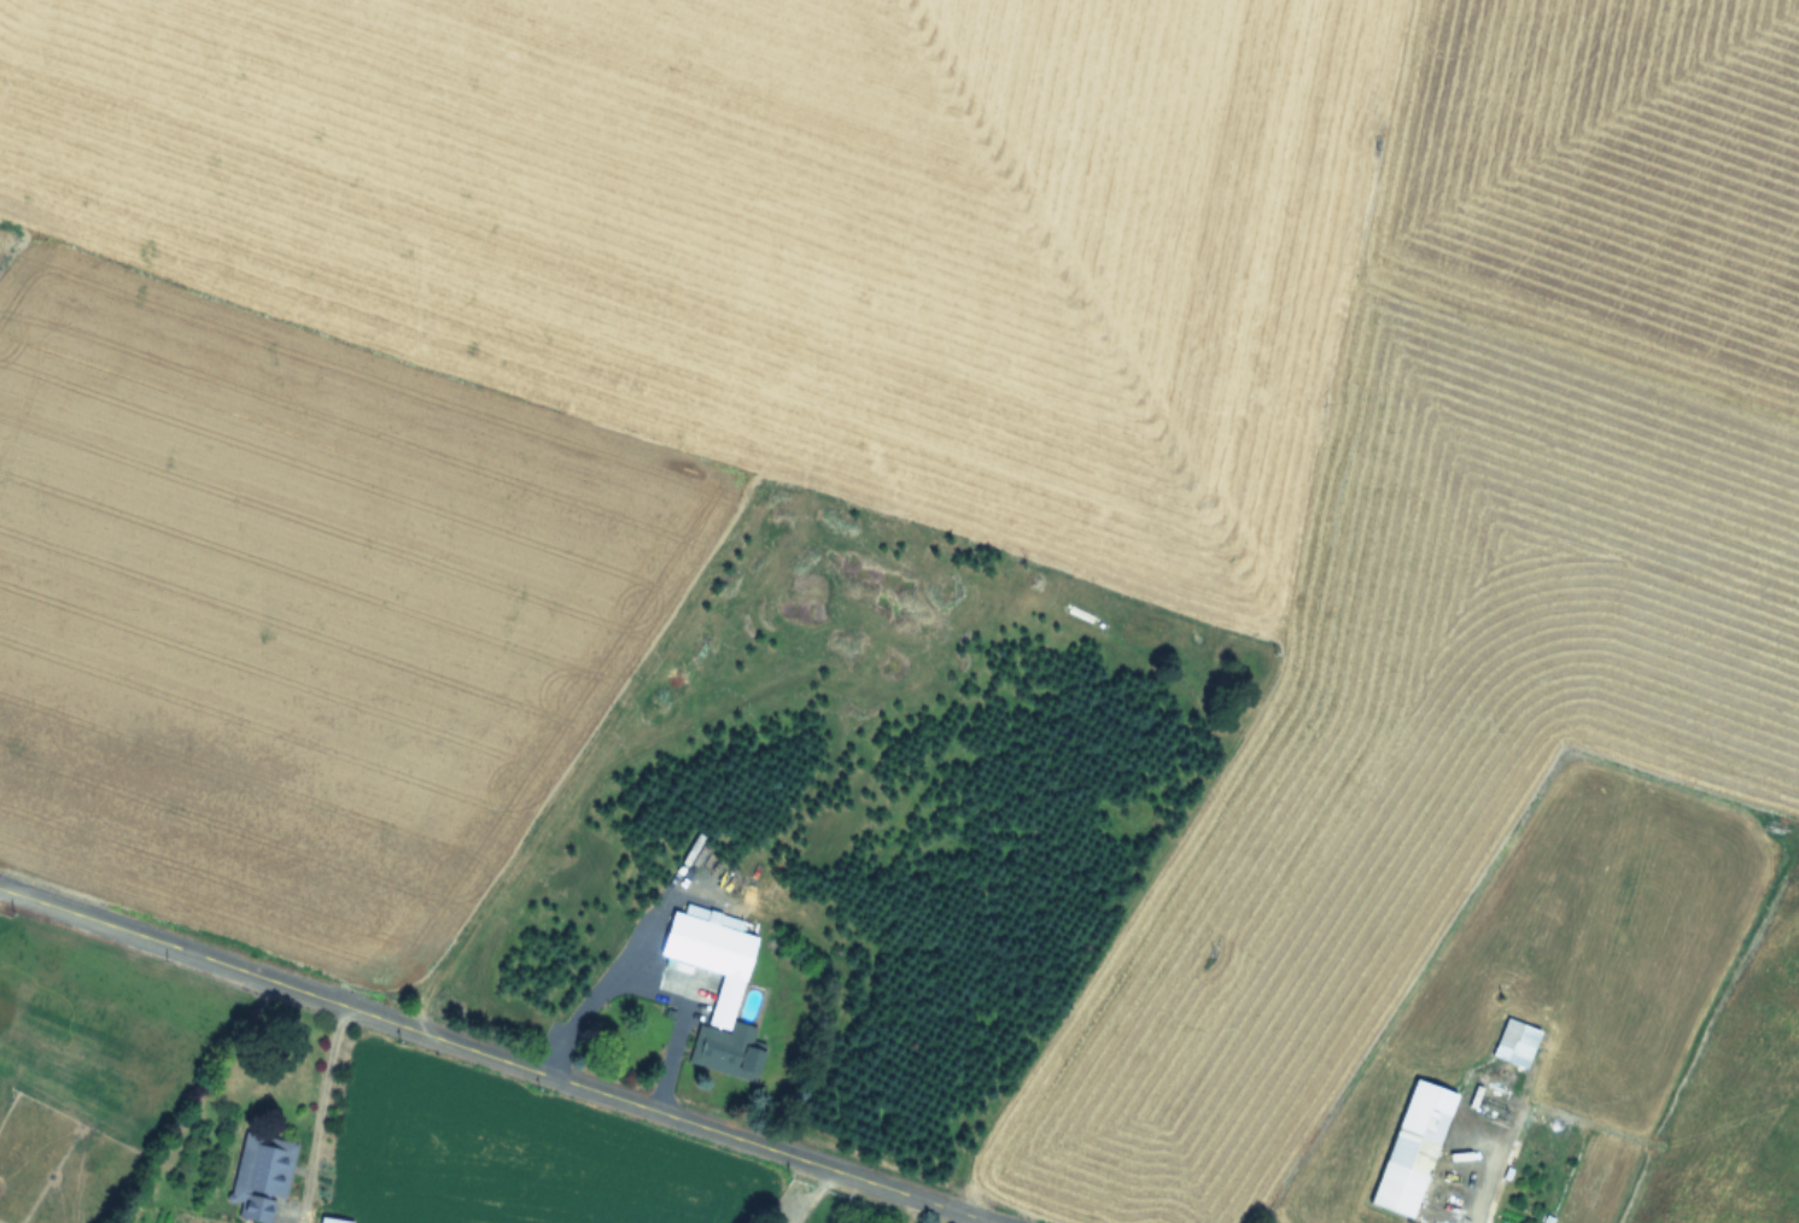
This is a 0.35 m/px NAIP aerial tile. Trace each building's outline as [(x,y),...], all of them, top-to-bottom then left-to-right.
[(720,972),(706,1027),(697,1024),(687,1064),(755,1081),(764,1045),(728,1035),(753,935),(739,932),(743,918),(685,904),(682,913),(670,910),(658,956),(720,972)] [(1539,1031),(1505,1018),(1490,1056),(1525,1069),(1539,1031)] [(1369,1205),(1412,1220),(1454,1094),(1411,1079),(1369,1205)] [(295,1142),(242,1132),(226,1216),(262,1222),(269,1222),(274,1197),(283,1199),(295,1142)]
